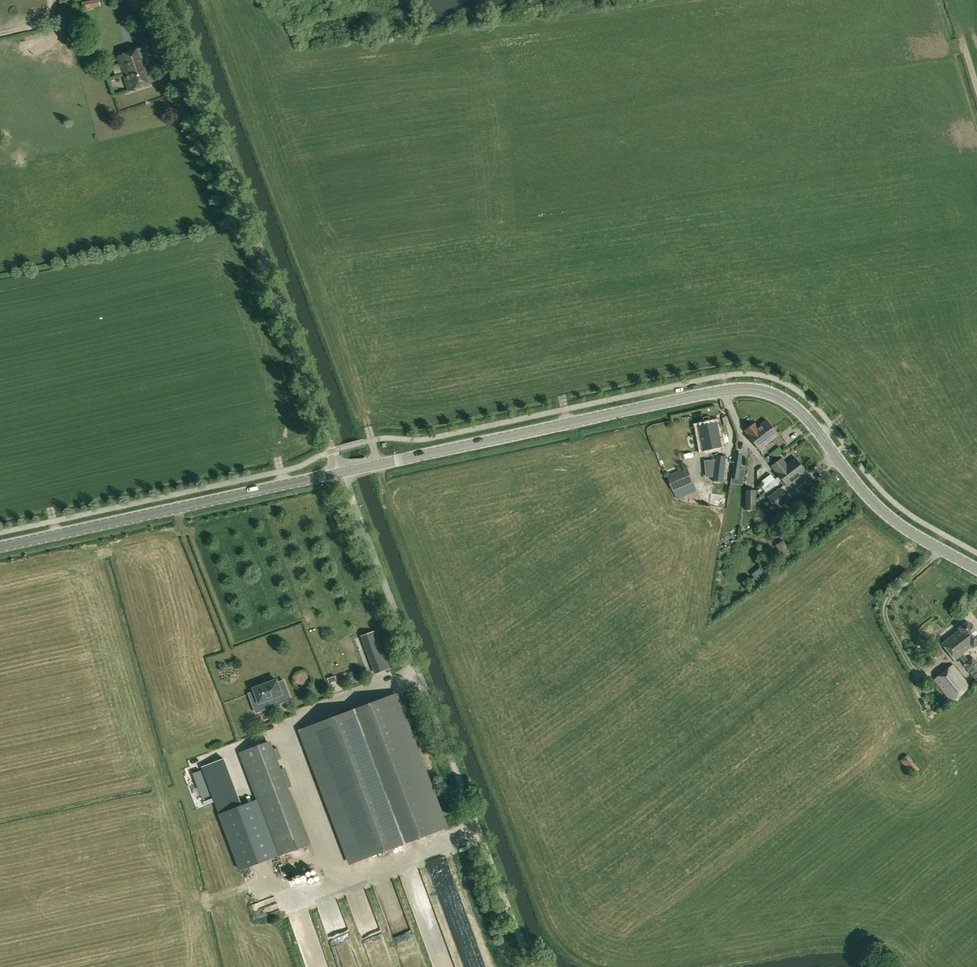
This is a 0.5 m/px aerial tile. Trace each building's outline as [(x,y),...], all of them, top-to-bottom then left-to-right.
[(84,9),(100,6),(99,0),(95,0),(82,3),(84,9)] [(145,48),(118,57),(129,91),(156,81),(145,48)] [(758,427),(753,431),(750,427),(745,431),(754,442),(773,428),(767,420),(758,427)] [(703,450),(722,446),(717,423),(698,426),(703,450)] [(779,435),(773,428),(754,442),(754,443),(760,450),(779,435)] [(700,454),(699,462),(712,462),(713,454),(700,454)] [(716,455),(714,473),(713,481),(724,482),(727,456),(716,455)] [(778,478),(780,481),(782,479),(802,465),(797,458),(787,465),(786,465),(782,459),(772,466),(777,473),(780,477),(778,478)] [(738,479),(741,462),(734,461),(731,479),(738,479)] [(782,479),(780,481),(783,485),(785,483),(787,486),(807,471),(802,465),(782,479)] [(687,467),(685,468),(667,476),(673,491),(694,482),(687,467)] [(762,481),(765,484),(761,487),(766,492),(778,483),(771,474),(762,481)] [(790,499),(781,487),(768,497),(776,509),(790,499)] [(746,510),(750,510),(757,510),(758,490),(746,490),(746,510)] [(739,528),(743,533),(753,523),(749,518),(739,528)] [(793,555),(784,540),(776,545),(785,560),(793,555)] [(752,570),(756,576),(766,570),(762,564),(752,570)] [(750,582),(754,587),(759,583),(754,578),(750,582)] [(968,621),(959,628),(959,629),(941,643),(955,660),(973,647),(974,648),(976,645),(976,633),(968,621)] [(380,663),(383,671),(389,668),(375,631),(362,636),(373,666),(380,663)] [(974,657),(964,665),(976,681),(976,661),(974,657)] [(934,679),(952,702),(971,686),(953,664),(934,679)] [(252,702),(256,712),(263,710),(260,702),(281,694),(284,702),(291,699),(284,681),(278,683),(277,681),(277,680),(276,680),(276,681),(255,688),(254,688),(254,689),(255,691),(249,694),(252,702)] [(368,704),(355,709),(403,844),(417,838),(446,828),(395,694),(368,704)] [(403,844),(355,709),(301,730),(351,863),(403,844)] [(913,776),(920,769),(908,754),(900,761),(913,776)] [(202,767),(215,802),(219,814),(243,805),(225,758),(202,767)] [(202,799),(210,796),(200,770),(193,773),(202,799)] [(279,855),(258,800),(243,805),(219,814),(240,870),(279,855)] [(389,966),(371,900),(362,903),(364,910),(354,913),(356,919),(363,917),(364,923),(359,924),(371,966),(389,966)] [(450,931),(464,928),(462,918),(448,921),(450,931)]
